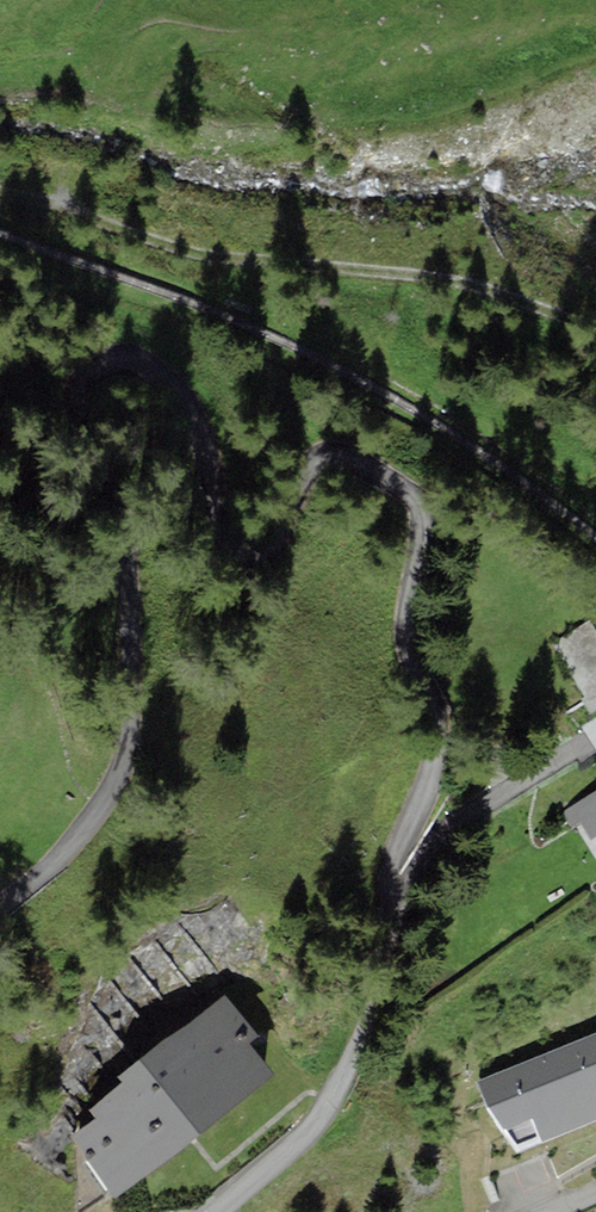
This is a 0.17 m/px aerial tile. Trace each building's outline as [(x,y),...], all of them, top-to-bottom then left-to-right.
[(590,621),(552,645),(585,698),(582,700),(591,715),(595,712),(595,631),(590,621)] [(585,718),(595,746),(595,714),(585,718)] [(581,822),(592,839),(595,837),(595,791),(572,806),(561,812),(571,828),(581,822)] [(116,1201),(274,1074),(249,1043),(258,1036),(234,1006),(225,995),(216,1002),(119,1076),(123,1082),(90,1111),(95,1118),(70,1138),(116,1201)] [(477,1083),(516,1157),(595,1121),(595,1030),(477,1083)]
